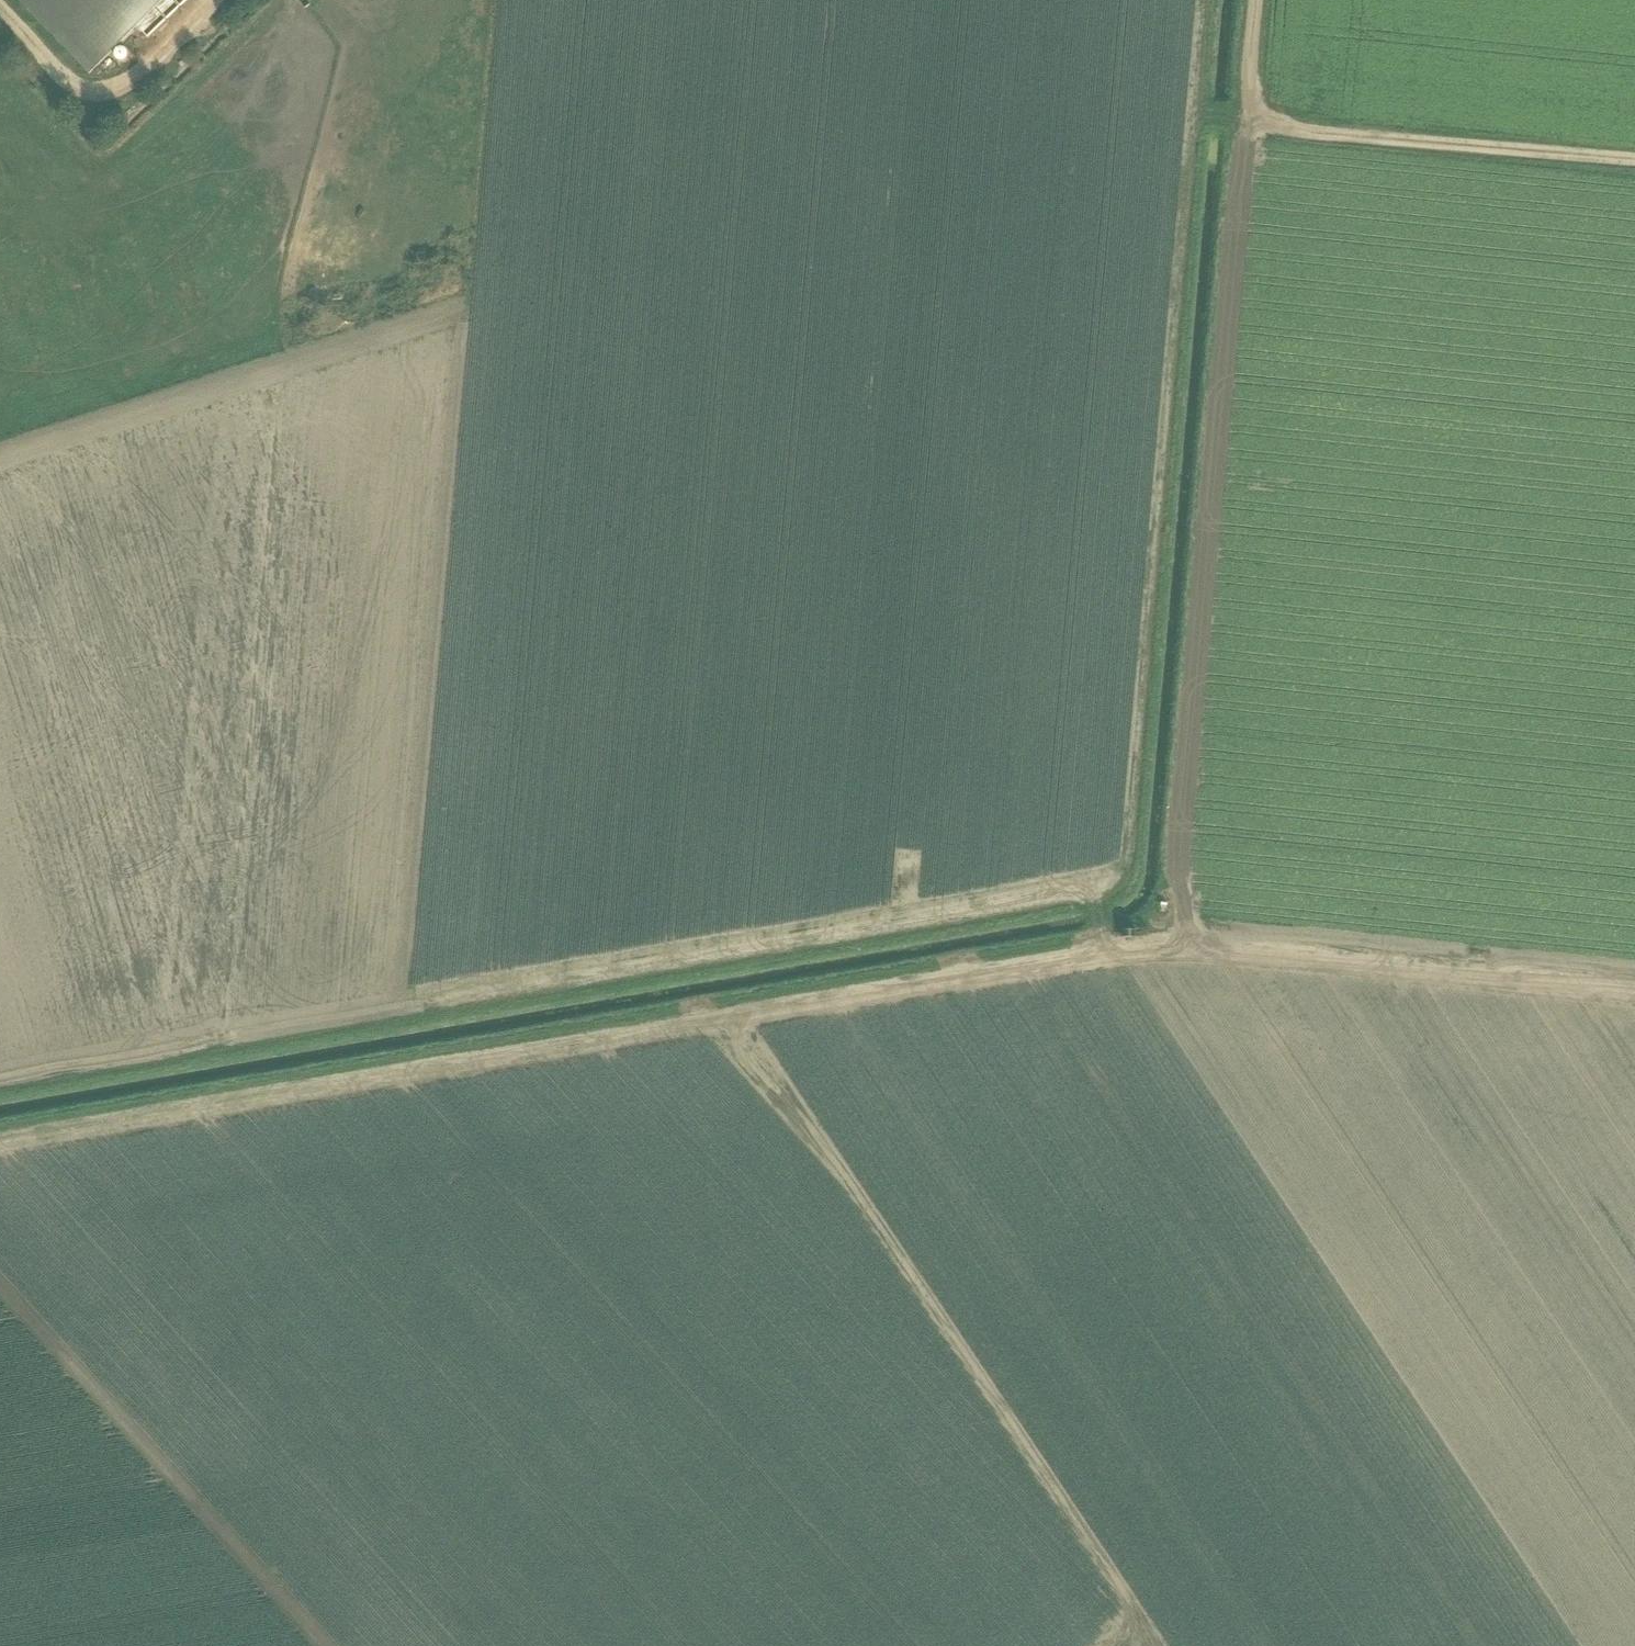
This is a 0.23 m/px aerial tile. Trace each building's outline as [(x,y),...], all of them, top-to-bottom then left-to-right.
[(89,75),(138,29),(148,39),(190,0),(19,0),(89,75)]
